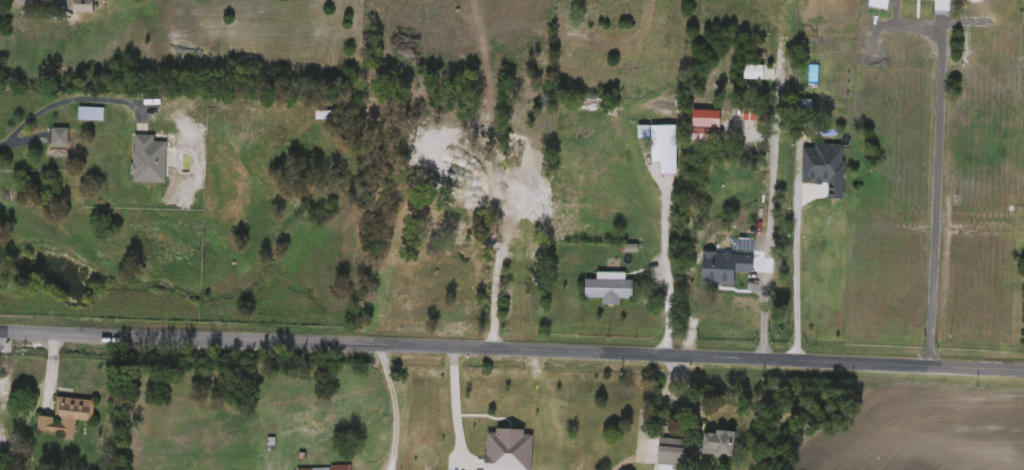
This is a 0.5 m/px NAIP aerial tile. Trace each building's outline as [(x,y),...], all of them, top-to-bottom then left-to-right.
[(73,12),(73,0),(94,0),(94,12),(73,12)] [(102,121),(78,121),(78,108),(102,108),(102,121)] [(732,128),(732,110),(759,110),(759,128),(732,128)] [(655,143),(648,143),(648,126),(676,126),(676,166),(655,166),(655,143)] [(50,147),(50,127),(68,127),(68,147),(50,147)] [(840,133),(839,149),(825,149),(826,133),(840,133)] [(154,141),(166,142),(165,184),(131,182),(133,135),(154,135),(154,141)] [(633,280),(633,299),(619,299),(619,304),(604,304),(603,299),(585,299),(585,279),(610,279),(610,274),(625,274),(625,280),(633,280)] [(92,422),(76,420),(74,441),(62,440),(62,434),(37,431),(39,415),(54,417),(56,397),(94,401),(92,422)] [(734,431),(734,456),(704,456),(704,431),(734,431)] [(685,467),(671,467),(657,467),(657,438),(685,439),(685,467)]
